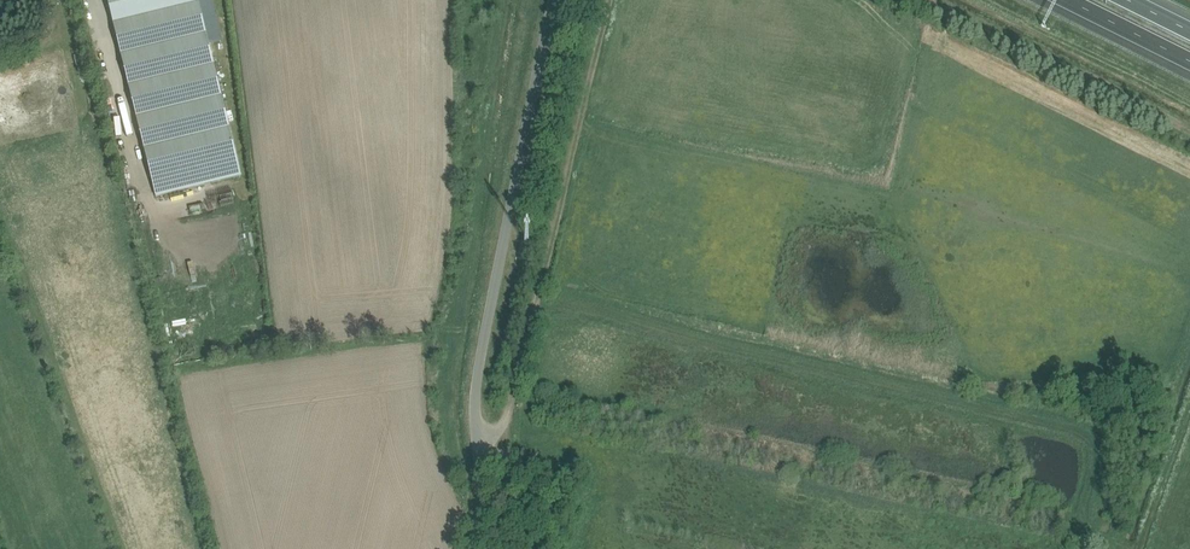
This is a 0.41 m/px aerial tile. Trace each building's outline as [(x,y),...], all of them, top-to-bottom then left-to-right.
[(198,0),(107,0),(155,196),(241,175),(198,0)]
